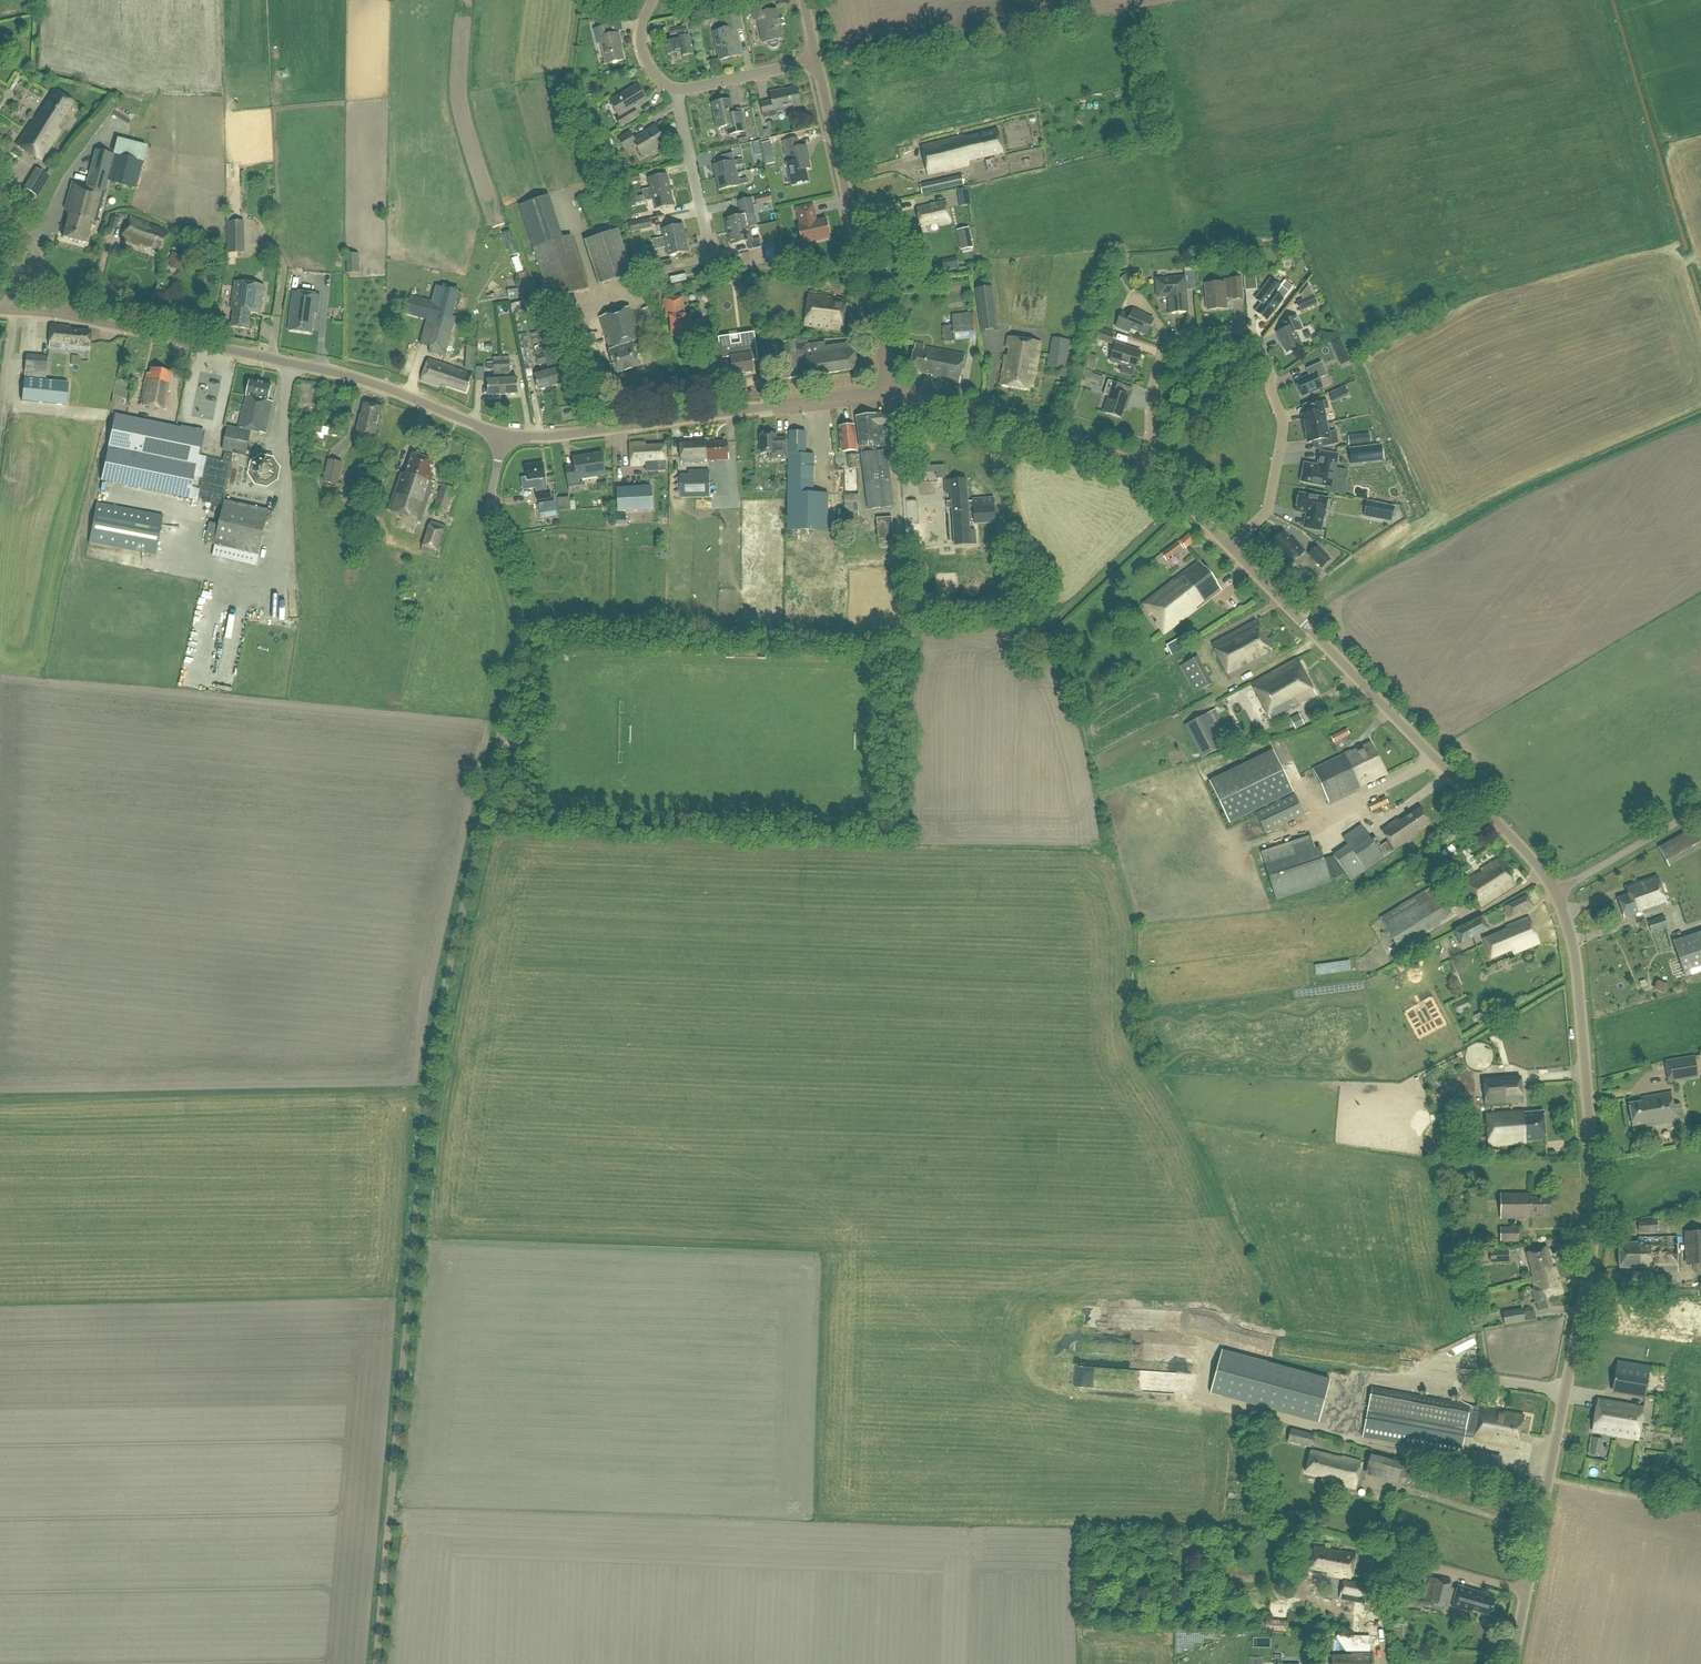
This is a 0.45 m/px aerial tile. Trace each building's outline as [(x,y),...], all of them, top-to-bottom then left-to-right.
[(768,12),(766,3),(750,6),(754,22),(758,21),(763,43),(768,42),(768,45),(769,47),(772,49),(774,49),(777,48),(778,45),(778,43),(778,40),(781,39),(777,23),(779,22),(776,10),(768,12)] [(752,17),(749,4),(742,5),(745,18),(752,17)] [(742,30),(739,15),(721,19),(724,30),(713,33),(720,61),(742,56),(737,31),(742,30)] [(610,35),(608,26),(593,30),(597,44),(601,44),(606,65),(624,60),(620,41),(621,41),(619,33),(610,35)] [(687,33),(685,27),(669,31),(670,37),(672,36),(673,41),(665,42),(668,55),(678,53),(677,51),(682,50),(683,57),(693,55),(688,35),(686,36),(685,33),(687,33)] [(642,96),(636,86),(610,101),(620,117),(616,119),(621,128),(639,117),(635,109),(647,102),(643,95),(642,96)] [(801,106),(797,88),(778,92),(777,91),(769,93),(771,101),(760,103),(763,118),(779,115),(778,111),(783,110),(784,114),(786,115),(793,114),(794,112),(793,108),(801,106)] [(73,103),(54,91),(37,117),(35,118),(17,146),(41,162),(61,130),(57,127),(73,103)] [(735,117),(731,100),(712,104),(718,129),(725,127),(727,136),(745,132),(742,115),(735,117)] [(666,144),(655,126),(645,132),(646,133),(635,140),(630,132),(619,139),(626,151),(635,145),(643,158),(666,144)] [(1004,152),(998,129),(964,138),(963,136),(921,146),(928,175),(970,164),(969,160),(1004,152)] [(119,139),(115,156),(143,163),(147,146),(119,139)] [(799,148),(797,139),(782,142),(786,157),(790,156),(791,162),(787,164),(791,186),(808,182),(805,170),(810,169),(808,156),(809,156),(806,146),(799,148)] [(115,156),(95,151),(85,187),(71,183),(64,209),(68,217),(62,238),(86,245),(91,227),(94,228),(106,181),(136,189),(143,163),(115,156)] [(712,158),(716,178),(737,174),(735,166),(743,165),(742,160),(734,162),(734,161),(727,162),(725,155),(712,158)] [(50,177),(36,168),(23,188),(37,197),(50,177)] [(643,196),(670,190),(667,174),(648,178),(650,189),(642,190),(643,196)] [(738,181),(737,174),(716,178),(719,191),(740,186),(739,186),(747,184),(746,179),(738,181)] [(641,182),(640,175),(627,177),(628,184),(641,182)] [(963,185),(961,176),(920,185),(922,195),(963,185)] [(670,190),(643,196),(644,201),(653,200),(655,210),(674,206),(670,190)] [(772,202),(771,195),(755,198),(757,206),(772,202)] [(519,206),(533,249),(562,239),(548,197),(519,206)] [(753,205),(751,198),(738,201),(740,208),(753,205)] [(950,223),(945,202),(917,208),(921,226),(938,222),(938,225),(950,223)] [(725,220),(728,233),(749,228),(747,216),(755,214),(753,205),(739,208),(741,216),(725,220)] [(815,218),(813,205),(796,209),(800,225),(797,226),(802,245),(805,244),(806,246),(808,247),(813,246),(814,244),(813,242),(830,238),(826,219),(814,222),(813,218),(815,218)] [(150,224),(130,215),(121,236),(140,245),(141,243),(160,251),(168,233),(150,225),(150,224)] [(652,228),(650,220),(629,224),(631,233),(652,228)] [(245,253),(244,222),(228,222),(229,253),(245,253)] [(652,240),(653,245),(686,239),(683,225),(662,230),(664,238),(652,240)] [(752,240),(749,228),(728,233),(731,246),(747,242),(749,250),(762,248),(760,239),(752,240)] [(974,248),(970,228),(957,231),(961,251),(974,248)] [(631,273),(617,230),(584,241),(598,284),(631,273)] [(588,288),(571,236),(562,239),(533,249),(550,301),(588,288)] [(686,239),(653,245),(654,251),(666,248),(668,256),(688,252),(686,239)] [(172,253),(168,262),(171,264),(169,268),(179,272),(184,258),(172,253)] [(976,253),(967,254),(969,263),(977,262),(976,253)] [(360,274),(359,255),(347,255),(347,274),(360,274)] [(668,273),(666,266),(649,269),(650,277),(668,273)] [(1129,273),(1121,278),(1125,285),(1133,280),(1129,273)] [(1187,313),(1184,278),(1155,281),(1157,299),(1168,298),(1169,314),(1187,313)] [(1241,300),(1240,279),(1231,280),(1231,281),(1223,281),(1223,284),(1204,285),(1206,311),(1226,310),(1225,296),(1232,295),(1232,300),(1241,300)] [(1279,288),(1269,280),(1254,300),(1260,305),(1254,313),(1266,322),(1293,286),(1285,280),(1279,288)] [(264,286),(235,282),(231,310),(234,311),(232,327),(248,329),(250,313),(260,315),(264,286)] [(1258,290),(1257,283),(1247,284),(1248,291),(1258,290)] [(1302,301),(1296,303),(1300,313),(1317,305),(1313,296),(1312,296),(1308,286),(1300,296),(1302,301)] [(431,302),(429,311),(452,317),(458,293),(435,287),(431,302)] [(998,329),(993,288),(975,290),(981,331),(998,329)] [(320,296),(293,292),(289,318),(290,319),(288,330),(312,334),(315,314),(318,315),(320,296)] [(846,300),(809,295),(805,326),(842,331),(846,300)] [(431,302),(410,296),(405,314),(426,320),(420,344),(430,347),(428,353),(446,357),(456,318),(452,317),(429,311),(431,302)] [(559,338),(537,297),(528,302),(550,343),(559,338)] [(684,315),(683,298),(670,299),(671,316),(670,316),(672,336),(687,335),(693,334),(691,316),(685,316),(685,315),(684,315)] [(641,340),(630,308),(599,318),(606,339),(609,349),(608,350),(609,352),(616,374),(641,366),(638,356),(640,355),(637,345),(635,346),(634,344),(633,344),(633,343),(636,342),(636,341),(641,340)] [(656,328),(649,308),(642,310),(649,330),(656,328)] [(1141,315),(1132,311),(1129,318),(1121,314),(1115,328),(1129,334),(1130,330),(1146,336),(1153,321),(1141,316),(1141,315)] [(978,340),(976,314),(952,316),(952,326),(943,327),(944,342),(978,340)] [(1300,329),(1295,317),(1282,323),(1285,329),(1276,334),(1279,342),(1280,342),(1286,354),(1301,347),(1294,331),(1300,329)] [(70,327),(50,325),(48,348),(88,351),(90,332),(69,330),(70,327)] [(1115,335),(1099,330),(1096,340),(1111,345),(1115,335)] [(731,358),(733,375),(753,372),(752,362),(758,361),(754,333),(748,334),(749,343),(731,345),(730,336),(718,338),(719,345),(716,345),(718,361),(727,359),(727,358),(731,358)] [(535,369),(527,334),(519,336),(526,371),(535,369)] [(1041,343),(1007,338),(1000,385),(1029,390),(1030,386),(1032,387),(1034,374),(1036,375),(1041,343)] [(1070,341),(1053,338),(1048,366),(1065,369),(1070,341)] [(782,343),(788,380),(796,379),(795,372),(808,370),(809,377),(857,370),(855,353),(853,342),(825,346),(824,342),(808,345),(808,340),(796,342),(795,341),(782,343)] [(1340,340),(1331,344),(1337,358),(1346,354),(1340,340)] [(924,345),(916,344),(910,371),(932,375),(931,378),(959,383),(965,356),(924,348),(924,345)] [(1140,353),(1115,345),(1110,362),(1135,370),(1140,353)] [(478,372),(479,349),(469,348),(469,372),(478,372)] [(26,355),(24,378),(45,381),(47,357),(26,355)] [(554,363),(552,356),(538,360),(540,366),(554,363)] [(501,362),(501,359),(494,360),(494,363),(487,363),(488,370),(495,370),(495,372),(510,370),(509,362),(501,362)] [(451,367),(428,360),(421,380),(440,386),(440,384),(466,393),(472,374),(451,367)] [(1087,363),(1085,369),(1093,371),(1095,365),(1087,363)] [(1318,380),(1327,376),(1321,363),(1306,369),(1309,377),(1295,383),(1302,397),(1322,388),(1318,380)] [(549,372),(553,387),(568,383),(563,367),(549,372)] [(170,372),(151,368),(149,374),(146,374),(140,405),(165,410),(169,392),(166,392),(170,372)] [(478,382),(487,382),(487,369),(478,369),(478,382)] [(539,391),(553,387),(549,372),(535,376),(539,391)] [(216,422),(225,377),(203,373),(194,418),(216,422)] [(503,395),(502,380),(502,374),(494,374),(495,380),(488,381),(489,396),(503,395)] [(1086,374),(1084,383),(1090,385),(1093,377),(1086,374)] [(1103,380),(1093,377),(1090,385),(1101,388),(1103,380)] [(24,379),(21,401),(66,406),(68,383),(24,379)] [(502,380),(503,395),(518,394),(517,379),(502,380)] [(244,405),(239,428),(251,431),(265,434),(273,402),(268,401),(272,385),(250,381),(245,406),(244,405)] [(1123,386),(1108,381),(1103,395),(1109,397),(1103,414),(1120,419),(1125,405),(1127,405),(1129,397),(1120,394),(1123,386)] [(1331,394),(1334,404),(1352,398),(1349,388),(1331,394)] [(1304,429),(1326,425),(1323,411),(1328,410),(1326,401),(1308,405),(1310,413),(1301,415),(1304,429)] [(382,408),(364,404),(361,419),(359,419),(355,439),(374,443),(382,408)] [(890,425),(888,413),(856,417),(860,449),(861,454),(868,510),(893,507),(886,451),(882,426),(890,425)] [(202,434),(114,415),(100,482),(188,500),(202,434)] [(1328,434),(1326,425),(1304,429),(1307,444),(1321,441),(1322,447),(1337,444),(1335,432),(1328,434)] [(854,436),(853,426),(839,427),(841,447),(841,446),(842,453),(856,451),(855,436),(854,436)] [(239,428),(238,429),(228,427),(223,451),(246,456),(251,431),(239,428)] [(319,427),(317,439),(329,441),(331,429),(319,427)] [(806,432),(789,432),(787,531),(831,532),(831,521),(828,521),(828,494),(813,494),(814,455),(805,455),(806,432)] [(776,439),(776,435),(760,435),(760,454),(769,453),(769,460),(787,460),(787,439),(776,439)] [(706,443),(705,439),(680,441),(682,464),(707,462),(707,461),(729,460),(727,442),(706,443)] [(645,447),(645,443),(630,444),(631,467),(645,465),(646,473),(666,471),(665,446),(645,447)] [(1381,447),(1350,450),(1351,463),(1382,460),(1381,447)] [(1337,456),(1321,452),(1318,463),(1319,463),(1319,467),(1304,464),(1301,482),(1330,487),(1330,489),(1342,492),(1344,480),(1347,480),(1338,478),(1339,472),(1334,471),(1337,456)] [(606,476),(602,454),(574,458),(576,475),(567,476),(570,492),(582,490),(581,482),(580,483),(579,480),(606,476)] [(435,462),(413,455),(407,473),(400,473),(387,510),(421,522),(434,483),(432,482),(434,475),(431,474),(435,462)] [(859,469),(857,455),(847,456),(849,470),(859,469)] [(258,484),(264,485),(267,486),(277,479),(278,468),(273,459),(261,457),(252,464),(250,474),(256,484),(258,484)] [(342,463),(328,460),(323,482),(337,485),(342,463)] [(545,478),(543,463),(526,466),(527,477),(522,478),(524,490),(536,488),(537,493),(536,493),(538,501),(551,498),(550,491),(547,491),(545,478)] [(945,478),(944,466),(918,468),(918,473),(936,472),(936,479),(945,478)] [(688,475),(679,475),(679,498),(709,498),(708,470),(688,470),(688,475)] [(385,473),(378,471),(372,490),(379,493),(385,473)] [(364,483),(349,480),(347,490),(341,489),(340,495),(360,500),(364,483)] [(968,502),(966,480),(945,481),(946,495),(951,494),(952,502),(948,503),(948,508),(952,508),(955,546),(976,544),(975,530),(970,531),(969,523),(974,523),(974,525),(995,524),(993,498),(973,500),(973,502),(968,502)] [(455,490),(442,485),(434,510),(447,515),(455,490)] [(651,486),(616,487),(617,512),(652,510),(651,486)] [(191,499),(199,501),(201,490),(194,488),(191,499)] [(1327,500),(1298,495),(1295,512),(1306,514),(1304,528),(1320,531),(1322,517),(1324,517),(1327,500)] [(570,502),(570,498),(558,499),(559,511),(576,510),(575,502),(570,502)] [(215,545),(232,549),(230,559),(249,563),(251,553),(258,555),(268,511),(269,509),(225,499),(225,501),(219,526),(209,524),(205,543),(215,545)] [(659,510),(665,512),(670,502),(664,500),(659,510)] [(555,501),(538,504),(541,519),(557,517),(555,501)] [(1367,501),(1365,512),(1393,517),(1395,506),(1367,501)] [(163,516),(96,503),(88,543),(155,556),(163,516)] [(894,539),(892,518),(877,519),(878,540),(894,539)] [(446,527),(432,521),(422,547),(437,552),(446,527)] [(1274,539),(1269,543),(1270,545),(1268,547),(1281,560),(1279,561),(1286,569),(1304,552),(1296,544),(1295,545),(1283,533),(1275,540),(1274,539)] [(1195,542),(1189,534),(1180,542),(1187,550),(1195,542)] [(1183,549),(1178,542),(1161,554),(1166,561),(1183,549)] [(1316,547),(1308,555),(1321,569),(1329,560),(1316,547)] [(1221,591),(1199,562),(1142,605),(1164,634),(1221,591)] [(1210,645),(1220,663),(1264,639),(1254,621),(1210,645)] [(1169,646),(1174,656),(1189,648),(1184,638),(1169,646)] [(1274,657),(1264,639),(1220,663),(1230,680),(1274,657)] [(1213,686),(1197,658),(1188,663),(1186,658),(1180,662),(1182,666),(1180,667),(1195,695),(1213,686)] [(1251,684),(1261,702),(1306,678),(1296,660),(1251,684)] [(1306,678),(1261,702),(1270,720),(1315,695),(1306,678)] [(236,690),(236,682),(225,681),(225,690),(236,690)] [(1226,746),(1209,714),(1185,726),(1201,759),(1226,746)] [(1305,726),(1300,715),(1290,719),(1296,730),(1305,726)] [(1350,735),(1347,729),(1331,737),(1334,743),(1350,735)] [(1311,771),(1327,804),(1359,788),(1363,784),(1385,773),(1371,743),(1351,753),(1350,751),(1311,771)] [(1293,793),(1273,751),(1209,781),(1229,824),(1293,793)] [(1255,813),(1266,835),(1304,815),(1294,795),(1255,813)] [(1389,804),(1385,797),(1368,806),(1372,813),(1389,804)] [(1430,823),(1420,808),(1400,822),(1397,819),(1380,831),(1388,841),(1377,849),(1361,825),(1342,838),(1347,845),(1333,855),(1334,857),(1324,860),(1320,848),(1315,850),(1311,837),(1261,853),(1277,901),(1331,883),(1331,880),(1346,875),(1351,881),(1418,835),(1416,832),(1430,823)] [(1309,833),(1326,825),(1323,819),(1306,827),(1309,833)] [(1693,829),(1658,849),(1668,866),(1700,848),(1700,843),(1693,829)] [(1492,850),(1489,845),(1472,857),(1476,862),(1492,850)] [(1456,852),(1452,846),(1437,856),(1441,862),(1456,852)] [(1516,886),(1499,859),(1481,871),(1464,882),(1481,908),(1516,886)] [(1428,862),(1422,866),(1426,872),(1432,868),(1428,862)] [(1667,907),(1657,876),(1624,887),(1627,896),(1617,899),(1624,918),(1641,913),(1642,915),(1667,907)] [(1457,917),(1438,885),(1380,919),(1399,951),(1457,917)] [(1532,906),(1526,896),(1502,908),(1508,919),(1532,906)] [(1668,929),(1663,916),(1647,922),(1651,935),(1668,929)] [(1489,931),(1483,918),(1455,932),(1461,944),(1489,931)] [(1539,944),(1529,918),(1506,927),(1507,931),(1483,940),(1491,959),(1511,950),(1513,954),(1539,944)] [(1673,942),(1685,978),(1700,972),(1700,932),(1673,942)] [(1318,976),(1354,972),(1352,962),(1317,966),(1318,976)] [(1498,975),(1489,978),(1491,988),(1501,986),(1498,975)] [(1470,1000),(1456,1005),(1460,1015),(1474,1010),(1470,1000)] [(1668,1083),(1697,1078),(1693,1057),(1664,1061),(1668,1083)] [(1522,1102),(1520,1076),(1483,1079),(1485,1105),(1522,1102)] [(1673,1106),(1670,1093),(1641,1098),(1641,1102),(1629,1104),(1633,1126),(1645,1124),(1646,1128),(1683,1122),(1680,1105),(1673,1106)] [(1526,1126),(1544,1124),(1543,1114),(1523,1115),(1523,1111),(1486,1114),(1487,1129),(1519,1127),(1519,1129),(1527,1128),(1526,1126)] [(1519,1127),(1487,1129),(1489,1147),(1526,1144),(1525,1140),(1545,1138),(1544,1124),(1526,1126),(1527,1128),(1519,1129),(1519,1127)] [(1481,1139),(1461,1140),(1462,1153),(1482,1151),(1481,1139)] [(1530,1198),(1530,1194),(1500,1194),(1500,1219),(1530,1219),(1530,1215),(1550,1215),(1550,1198),(1543,1198),(1538,1198),(1530,1198)] [(1658,1232),(1657,1220),(1639,1221),(1640,1233),(1658,1232)] [(1519,1242),(1518,1228),(1500,1228),(1501,1242),(1519,1242)] [(1684,1233),(1686,1266),(1692,1265),(1693,1272),(1700,1271),(1700,1232),(1684,1233)] [(1678,1272),(1676,1237),(1638,1238),(1638,1243),(1618,1244),(1619,1269),(1639,1268),(1646,1274),(1678,1272)] [(1531,1277),(1556,1271),(1555,1267),(1552,1268),(1546,1248),(1527,1254),(1533,1276),(1531,1276),(1531,1277)] [(1509,1262),(1508,1251),(1490,1251),(1490,1263),(1509,1262)] [(1556,1271),(1531,1277),(1534,1289),(1532,1290),(1538,1311),(1548,1308),(1546,1300),(1545,1297),(1555,1294),(1562,1292),(1558,1280),(1557,1278),(1558,1278),(1556,1271)] [(1513,1279),(1513,1289),(1522,1288),(1522,1279),(1513,1279)] [(1523,1312),(1522,1309),(1502,1313),(1505,1325),(1535,1319),(1533,1310),(1523,1312)] [(1317,1422),(1329,1381),(1221,1351),(1209,1393),(1317,1422)] [(1375,1369),(1376,1352),(1363,1352),(1363,1369),(1375,1369)] [(1651,1367),(1618,1361),(1612,1392),(1645,1399),(1651,1367)] [(1083,1384),(1121,1385),(1121,1368),(1083,1367),(1083,1384)] [(1371,1387),(1369,1403),(1362,1438),(1461,1454),(1465,1437),(1518,1447),(1524,1415),(1497,1410),(1497,1411),(1471,1407),(1470,1408),(1449,1404),(1450,1402),(1413,1395),(1371,1387)] [(1497,1397),(1484,1395),(1483,1402),(1496,1404),(1497,1397)] [(1595,1416),(1641,1424),(1643,1407),(1597,1400),(1595,1416)] [(1638,1440),(1641,1424),(1595,1416),(1592,1431),(1606,1434),(1606,1435),(1638,1440)] [(1314,1435),(1290,1429),(1287,1442),(1311,1448),(1314,1435)] [(1604,1456),(1604,1439),(1595,1438),(1594,1455),(1604,1456)] [(1341,1458),(1310,1451),(1305,1473),(1322,1477),(1322,1480),(1355,1488),(1361,1462),(1342,1457),(1341,1458)] [(1403,1463),(1370,1455),(1365,1476),(1398,1484),(1399,1478),(1408,1481),(1412,1467),(1403,1465),(1403,1463)] [(1356,1555),(1314,1547),(1310,1569),(1331,1573),(1331,1576),(1344,1578),(1340,1600),(1365,1604),(1368,1586),(1350,1582),(1356,1555)] [(1439,1580),(1429,1578),(1423,1602),(1433,1605),(1432,1608),(1441,1610),(1442,1607),(1448,1608),(1453,1589),(1447,1587),(1449,1581),(1439,1578),(1439,1580)] [(1484,1594),(1457,1587),(1452,1607),(1471,1613),(1471,1611),(1491,1616),(1496,1600),(1483,1596),(1484,1594)] [(1420,1602),(1409,1600),(1407,1607),(1418,1610),(1420,1602)] [(1296,1639),(1294,1645),(1304,1647),(1306,1641),(1296,1639)] [(1353,1654),(1353,1656),(1333,1656),(1333,1663),(1373,1663),(1373,1655),(1353,1654)]
